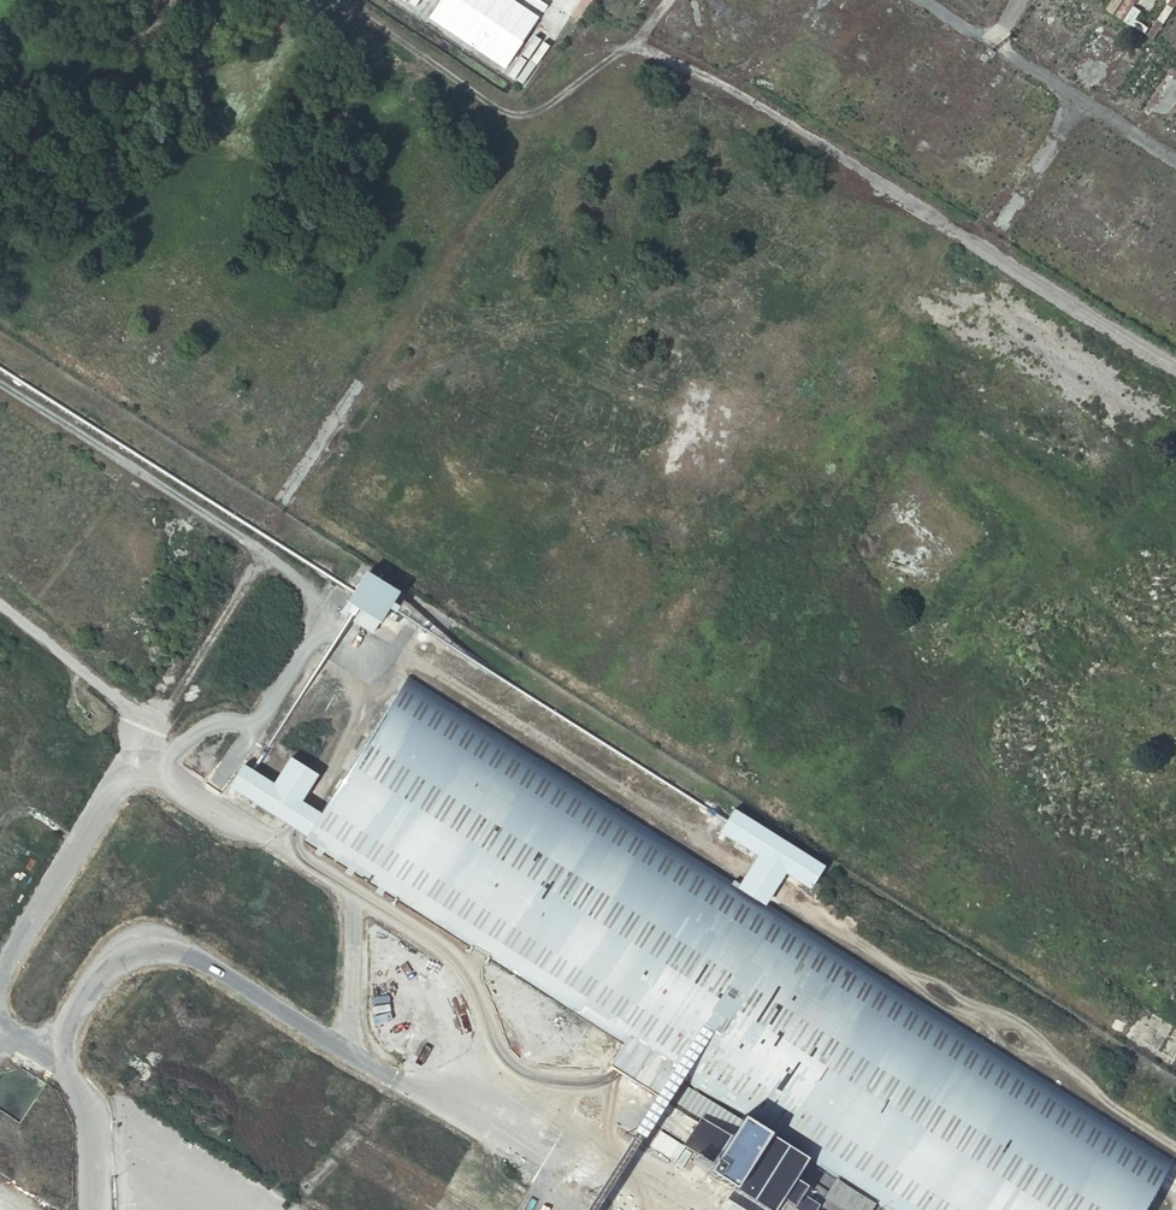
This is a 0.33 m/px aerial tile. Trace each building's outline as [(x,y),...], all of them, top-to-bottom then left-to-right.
[(378,633),(397,601),(362,581),(343,613),(378,633)] [(795,1177),(807,1159),(819,1166),(865,1195),(890,1209),(1140,1209),(1172,1160),(408,675),(304,840),(578,1011),(622,1039),(607,1064),(656,1097),(672,1073),(716,1102),(702,1124),(699,1122),(685,1143),(688,1145),(686,1149),(708,1163),(709,1161),(712,1163),(706,1173),(732,1188),(726,1199),(729,1201),(743,1209),(774,1209),(782,1198),(795,1177)] [(33,1095),(33,1092),(33,1089),(31,1085),(30,1083),(29,1082),(27,1080),(25,1079),(23,1078),(21,1077),(17,1076),(14,1077),(11,1077),(9,1079),(7,1080),(5,1083),(3,1086),(2,1088),(1,1091),(2,1094),(2,1096),(3,1099),(5,1102),(7,1104),(9,1106),(10,1106),(13,1107),(16,1108),(19,1108),(20,1107),(22,1107),(24,1106),(26,1105),(28,1103),(30,1101),(31,1099),(33,1095)] [(807,1185),(809,1186),(808,1188),(845,1209),(855,1209),(865,1195),(819,1166),(807,1185)] [(795,1177),(782,1198),(802,1209),(819,1209),(823,1204),(805,1192),(808,1188),(809,1186),(807,1185),(795,1177)] [(729,1201),(723,1209),(743,1209),(729,1201)]
